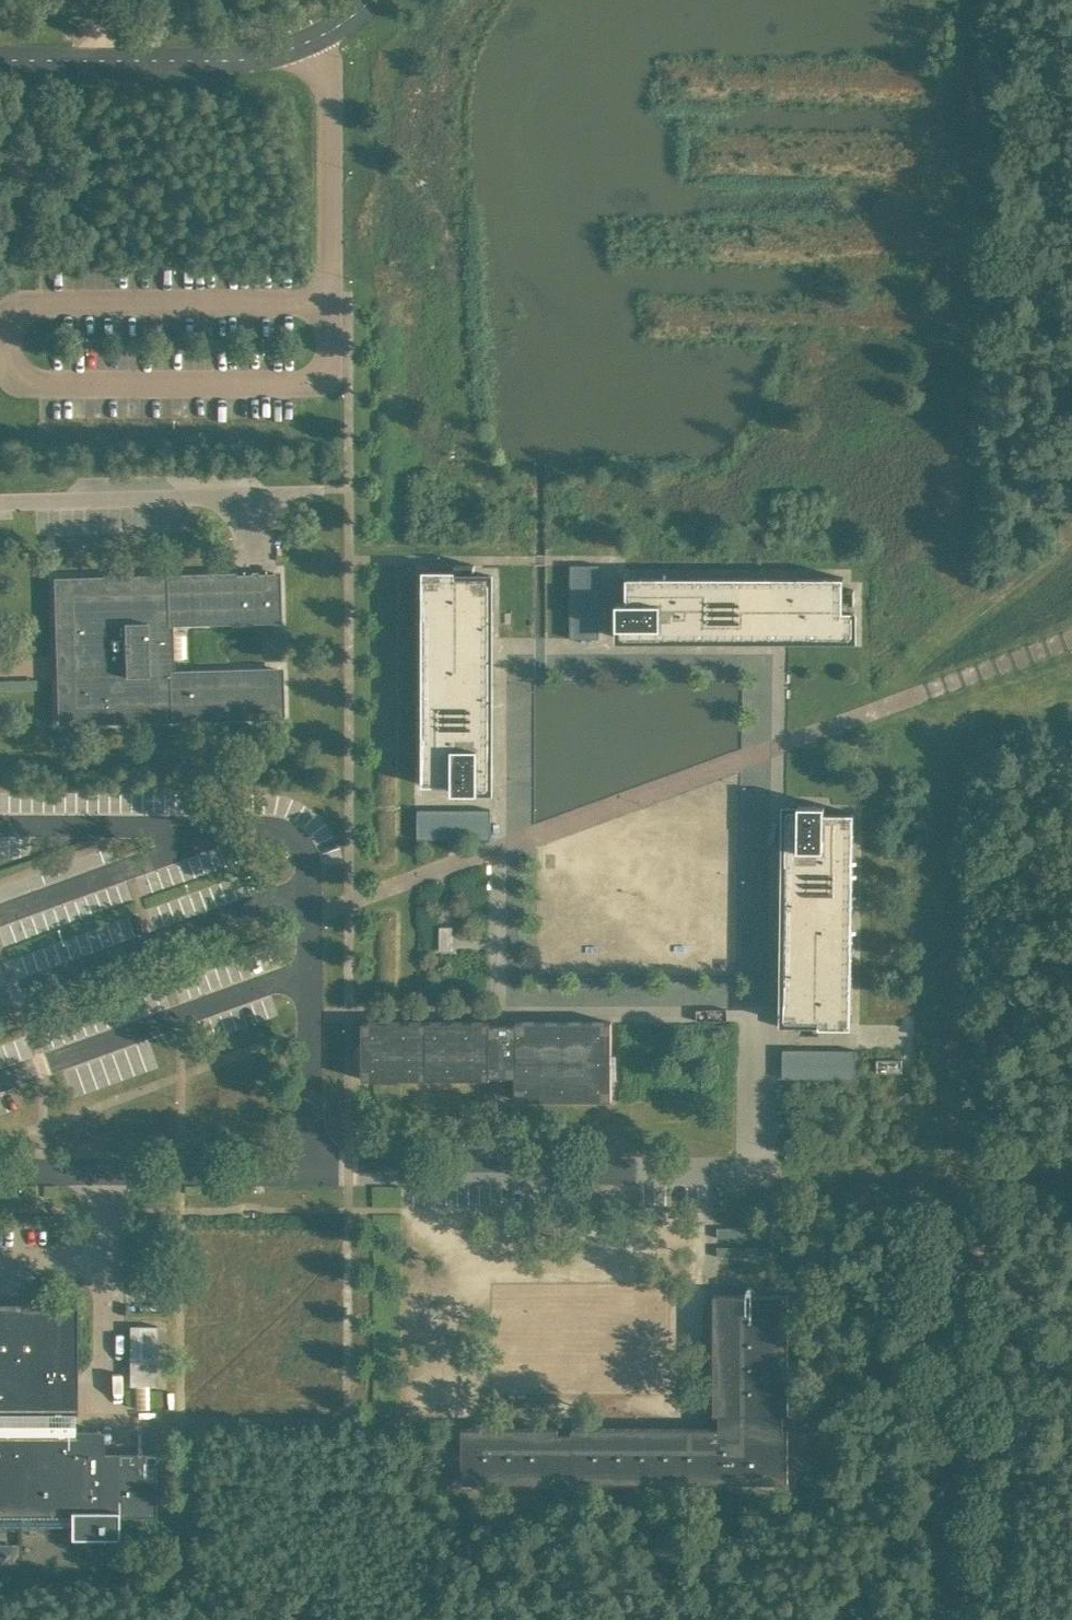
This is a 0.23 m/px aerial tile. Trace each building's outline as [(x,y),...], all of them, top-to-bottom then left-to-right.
[(423,783),(453,784),(453,791),(479,791),(479,789),(491,788),(491,776),(493,776),(493,765),(485,765),(486,754),(491,754),(491,705),(493,705),(493,694),(486,694),(485,683),(491,683),(491,634),(493,634),(493,623),(486,623),(486,612),(492,612),(492,574),(456,574),(456,569),(424,569),(423,783)] [(278,618),(277,572),(56,579),(58,628),(62,628),(71,656),(71,671),(65,671),(66,675),(59,675),(61,721),(281,714),(280,669),(171,672),(169,621),(278,618)] [(844,610),(844,603),(844,576),(794,576),(794,581),(784,581),(784,576),(687,576),(687,581),(677,581),(677,576),(627,576),(627,602),(617,602),(617,627),(620,627),(620,637),(855,637),(855,610),(844,610)] [(855,812),(825,811),(825,804),(799,804),(799,806),(786,806),(786,819),(785,819),(785,830),(792,830),(792,841),(786,841),(785,890),(784,890),(784,901),(791,901),(791,912),(785,912),(785,961),(783,961),(783,971),(790,971),(790,983),(784,983),(784,1020),(820,1021),(819,1026),(852,1026),(855,812)] [(440,925),(440,949),(453,949),(453,925),(440,925)] [(612,1098),(612,1080),(612,1021),(516,1021),(516,1023),(490,1023),(490,1021),(363,1021),(363,1078),(490,1078),(490,1067),(516,1067),(516,1099),(612,1098)] [(877,1058),(877,1072),(902,1072),(902,1058),(877,1058)] [(789,1294),(753,1294),(714,1293),(714,1413),(720,1413),(720,1427),(572,1427),(572,1432),(559,1432),(559,1427),(463,1427),(463,1481),(559,1481),(559,1476),(572,1476),(572,1481),(789,1481),(789,1427),(783,1427),(783,1413),(789,1413),(789,1294)] [(152,1459),(152,1456),(149,1456),(126,1456),(123,1456),(123,1459),(124,1459),(124,1471),(99,1471),(99,1459),(100,1459),(100,1455),(99,1455),(99,1433),(100,1432),(100,1429),(97,1429),(97,1430),(74,1430),(74,1429),(72,1429),(72,1415),(74,1415),(74,1411),(73,1411),(73,1400),(73,1388),(74,1388),(74,1386),(74,1385),(73,1385),(73,1336),(74,1336),(74,1332),(73,1332),(73,1310),(74,1310),(74,1306),(71,1306),(71,1307),(48,1307),(48,1306),(44,1306),(44,1307),(21,1307),(21,1306),(18,1306),(18,1307),(0,1307),(0,1533),(18,1533),(29,1533),(37,1533),(71,1533),(71,1537),(118,1537),(118,1511),(123,1511),(126,1511),(149,1511),(152,1511),(152,1508),(152,1459)] [(130,1325),(130,1326),(131,1326),(131,1358),(130,1358),(130,1360),(131,1360),(131,1383),(130,1383),(130,1385),(132,1385),(132,1384),(155,1384),(155,1385),(157,1385),(157,1383),(156,1383),(156,1360),(157,1360),(157,1358),(156,1358),(156,1327),(157,1326),(157,1325),(155,1325),(155,1326),(132,1326),(132,1325),(130,1325)]
